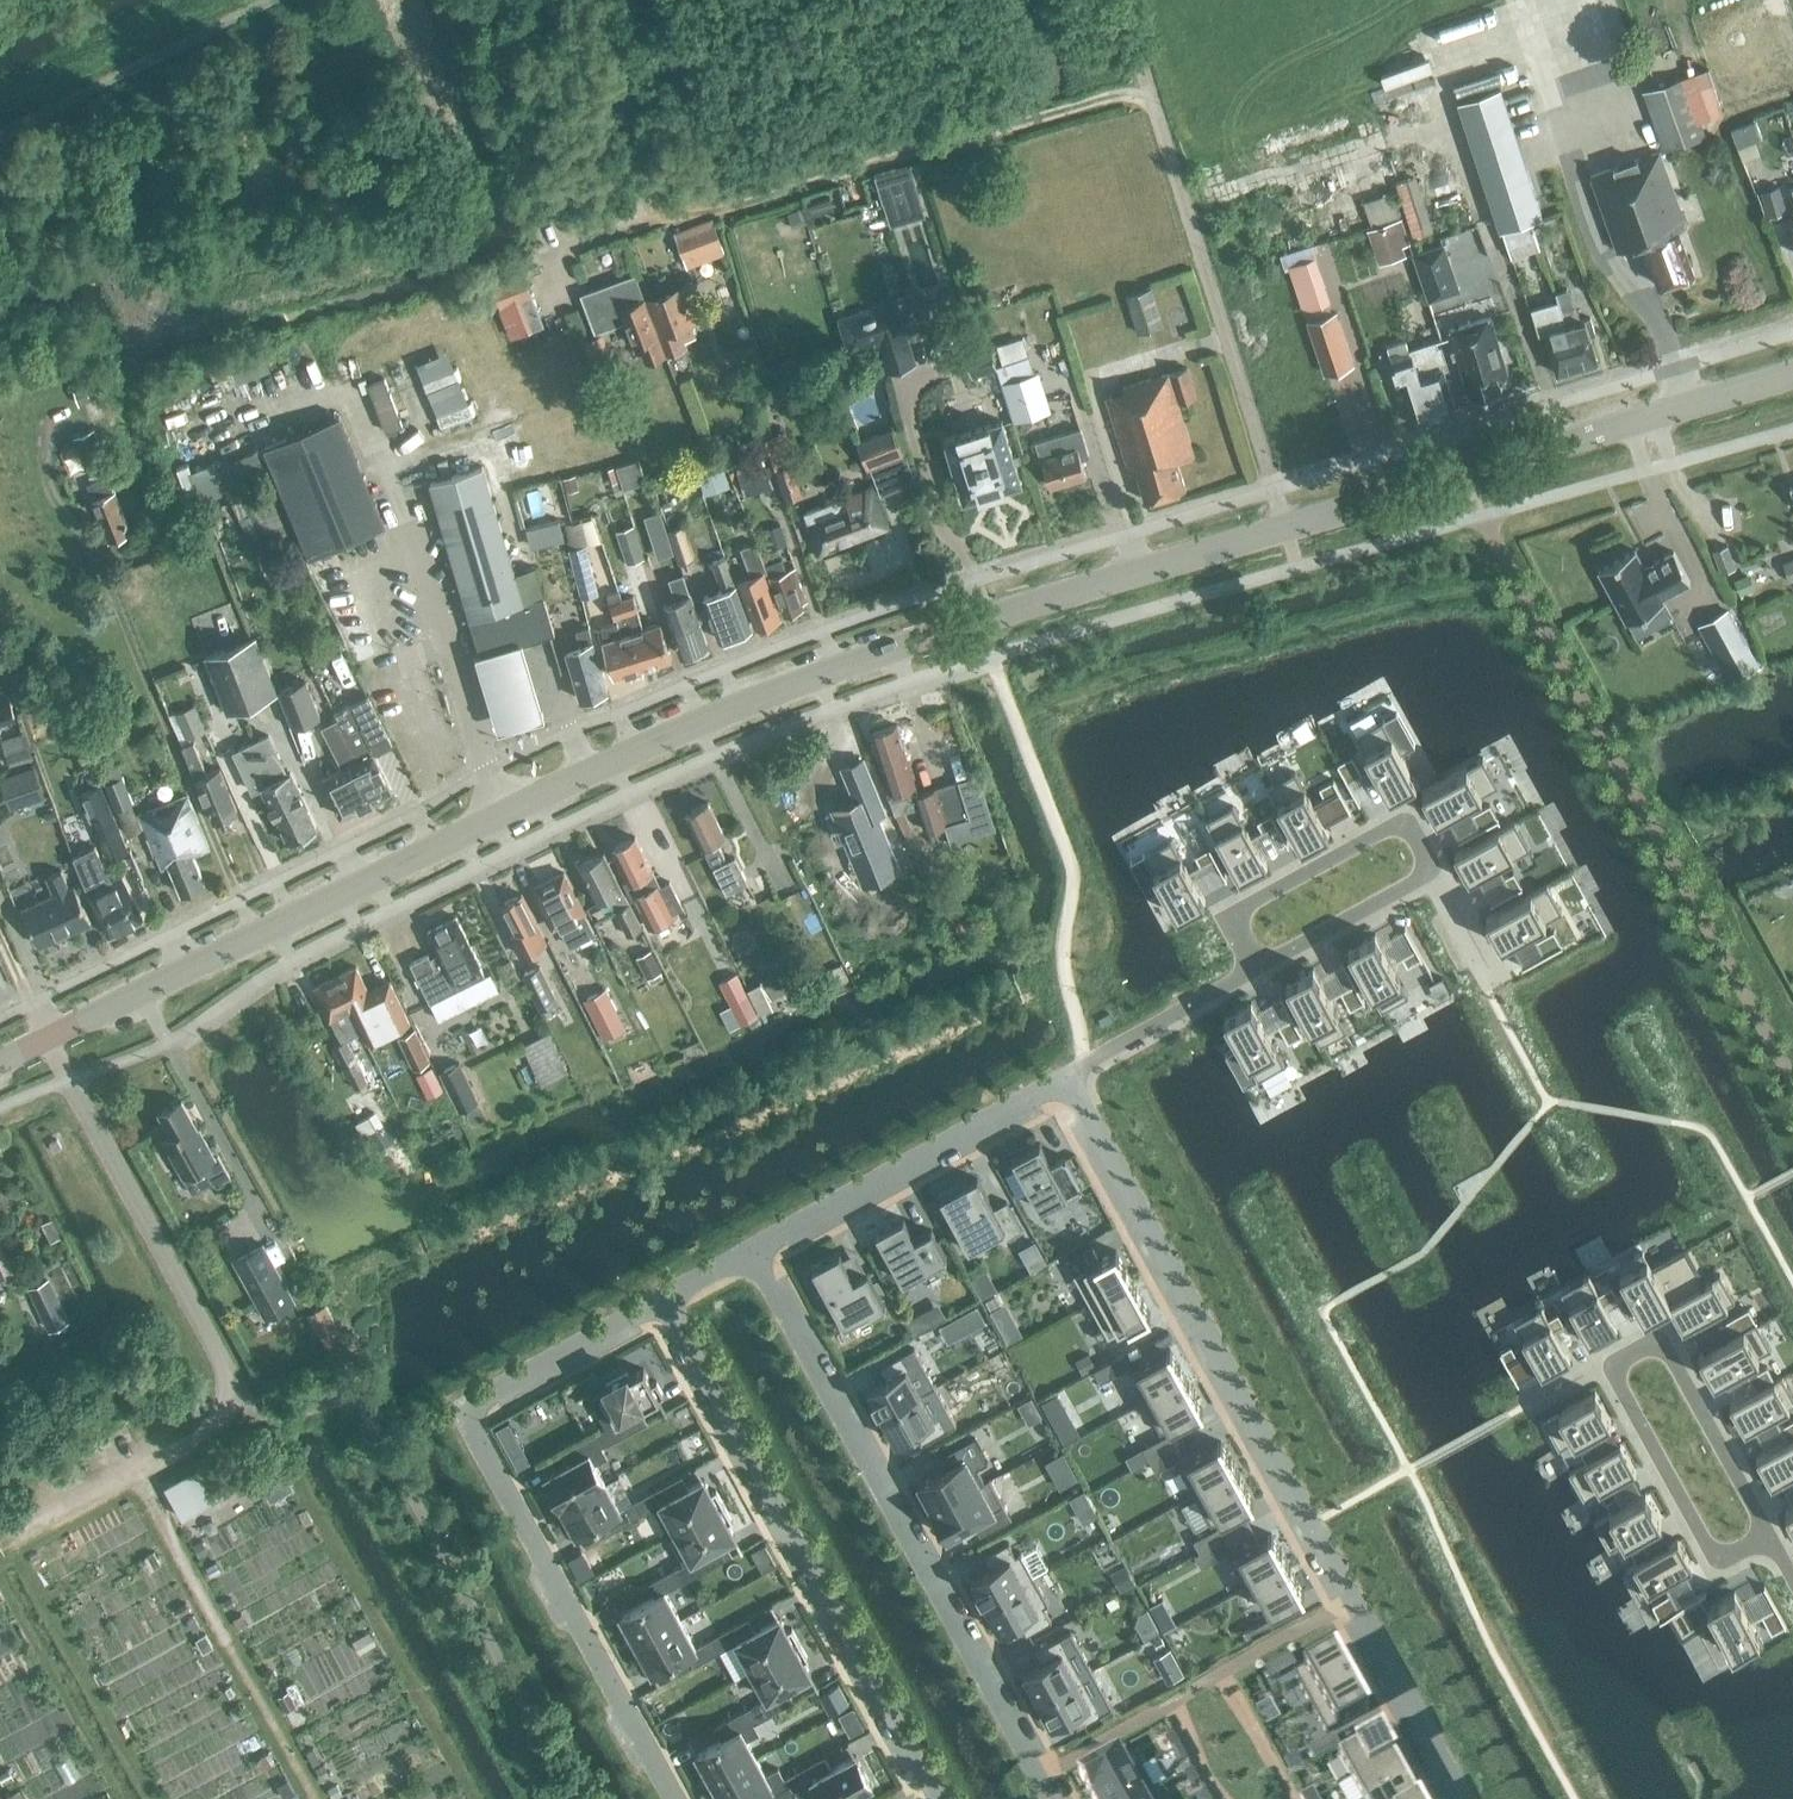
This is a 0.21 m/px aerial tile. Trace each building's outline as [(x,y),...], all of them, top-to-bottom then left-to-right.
[(1643,90),(1663,150),(1706,135),(1685,75),(1643,90)] [(1530,219),(1542,216),(1500,89),(1458,102),(1500,229),(1502,229),(1530,219)] [(1734,130),(1731,131),(1738,148),(1742,146),(1762,138),(1756,121),(1734,130)] [(1678,229),(1687,226),(1659,151),(1591,176),(1617,251),(1638,243),(1640,249),(1644,247),(1658,284),(1675,277),(1681,281),(1689,277),(1691,271),(1694,271),(1678,229)] [(924,215),(910,165),(875,175),(883,200),(884,199),(891,225),(924,215)] [(1761,191),(1769,217),(1787,211),(1779,185),(1761,191)] [(830,197),(803,205),(803,207),(807,217),(834,208),(830,197)] [(803,207),(788,211),(791,221),(807,217),(803,207)] [(687,268),(725,253),(711,218),(674,233),(687,268)] [(1401,219),(1373,228),(1368,229),(1379,264),(1406,255),(1404,246),(1410,244),(1401,219)] [(1530,219),(1502,229),(1512,258),(1540,248),(1530,219)] [(1413,254),(1429,302),(1461,291),(1445,244),(1413,254)] [(520,334),(533,329),(522,299),(532,296),(523,273),(491,285),(499,308),(509,304),(520,334)] [(631,344),(639,341),(646,360),(665,353),(645,302),(635,274),(581,295),(591,322),(595,332),(622,322),(631,344)] [(645,302),(665,353),(685,346),(683,341),(694,337),(688,322),(697,318),(685,286),(645,302)] [(1558,300),(1565,324),(1581,320),(1571,287),(1555,292),(1558,300)] [(1545,333),(1544,331),(1565,324),(1558,300),(1531,308),(1539,335),(1545,333)] [(841,322),(849,349),(896,336),(888,308),(841,322)] [(1335,312),(1307,321),(1324,372),(1352,362),(1335,312)] [(1489,317),(1448,330),(1465,382),(1467,381),(1473,400),(1500,391),(1494,372),(1506,368),(1489,317)] [(1590,317),(1581,320),(1565,324),(1579,367),(1598,362),(1589,335),(1595,333),(1590,317)] [(1579,367),(1565,324),(1544,331),(1545,333),(1557,374),(1579,367)] [(602,385),(618,379),(599,334),(584,341),(602,385)] [(1386,346),(1391,361),(1397,381),(1403,380),(1415,418),(1455,406),(1434,342),(1410,350),(1407,340),(1386,346)] [(974,374),(996,367),(990,347),(967,354),(974,374)] [(1178,403),(1197,397),(1187,367),(1123,387),(1125,391),(1106,397),(1131,476),(1137,474),(1145,500),(1185,487),(1177,461),(1195,456),(1178,403)] [(1014,421),(1046,411),(1034,373),(1003,383),(1014,421)] [(339,415),(264,446),(310,556),(385,525),(339,415)] [(964,500),(1021,482),(1002,420),(945,438),(964,500)] [(893,428),(858,441),(867,467),(900,455),(903,454),(893,428)] [(1081,457),(1089,454),(1081,428),(1033,443),(1038,461),(1042,460),(1050,484),(1086,473),(1081,457)] [(89,475),(108,469),(93,429),(75,435),(89,475)] [(909,482),(916,479),(907,453),(903,454),(900,455),(909,482)] [(764,459),(736,468),(745,497),(773,487),(764,459)] [(786,499),(802,493),(792,464),(775,469),(786,499)] [(469,618),(480,653),(519,642),(520,644),(526,642),(555,633),(535,567),(514,573),(482,466),(430,481),(470,617),(469,618)] [(699,476),(705,496),(729,488),(722,468),(699,476)] [(109,540),(130,533),(114,491),(108,476),(87,484),(109,540)] [(819,551),(886,526),(871,487),(804,512),(819,551)] [(662,510),(645,516),(655,546),(672,540),(668,530),(662,510)] [(617,531),(627,564),(645,558),(634,525),(617,531)] [(672,540),(679,563),(694,558),(683,526),(668,530),(672,540)] [(739,580),(753,619),(755,626),(774,619),(771,612),(778,609),(764,572),(767,570),(757,541),(742,547),(752,575),(739,580)] [(1721,572),(1735,567),(1727,545),(1713,550),(1721,572)] [(582,597),(597,593),(585,546),(569,550),(582,597)] [(1674,551),(1644,567),(1635,550),(1599,570),(1627,622),(1664,602),(1661,598),(1690,582),(1674,551)] [(722,589),(720,590),(703,596),(719,639),(751,627),(733,579),(737,578),(734,569),(730,571),(725,556),(712,561),(722,589)] [(781,558),(766,564),(785,615),(803,608),(801,601),(807,599),(795,567),(786,570),(781,558)] [(1792,579),(1792,559),(1783,562),(1789,580),(1792,579)] [(681,654),(707,643),(683,574),(671,578),(679,598),(664,604),(681,654)] [(614,675),(643,666),(622,599),(619,591),(607,595),(610,603),(616,623),(602,627),(606,640),(603,640),(614,675)] [(622,599),(643,666),(671,657),(660,622),(643,628),(633,596),(622,599)] [(1718,663),(1749,645),(1728,608),(1697,625),(1718,663)] [(589,626),(576,630),(580,645),(569,649),(574,668),(572,668),(581,699),(608,690),(589,626)] [(277,692),(255,637),(206,656),(227,711),(277,692)] [(548,717),(526,642),(520,644),(519,642),(480,653),(473,655),(496,733),(548,717)] [(278,689),(293,727),(321,716),(306,678),(278,689)] [(19,714),(13,695),(0,699),(0,721),(19,714)] [(368,695),(334,712),(338,718),(345,733),(346,733),(359,760),(349,765),(353,773),(358,771),(373,799),(392,790),(373,753),(392,744),(368,695)] [(187,739),(205,731),(194,705),(176,712),(187,739)] [(1378,723),(1356,735),(1370,760),(1369,760),(1389,796),(1416,781),(1401,752),(1415,745),(1397,712),(1383,720),(1378,723)] [(322,778),(341,816),(373,799),(358,771),(353,773),(349,765),(359,760),(346,733),(345,733),(338,718),(323,725),(344,767),(322,778)] [(909,761),(897,724),(871,733),(890,790),(913,783),(906,762),(909,761)] [(9,762),(32,755),(25,732),(2,739),(9,762)] [(307,806),(291,772),(285,760),(281,761),(268,735),(235,751),(253,791),(262,787),(279,821),(279,820),(290,843),(318,829),(307,806)] [(194,741),(183,745),(214,820),(237,810),(220,768),(207,773),(194,741)] [(1362,774),(1352,756),(1338,764),(1348,782),(1362,774)] [(1483,758),(1422,792),(1437,819),(1473,799),(1473,798),(1498,785),(1486,763),(1483,758)] [(854,865),(894,848),(893,846),(891,847),(871,796),(876,794),(863,761),(844,769),(857,802),(832,812),(833,813),(836,812),(856,860),(853,862),(854,865)] [(45,797),(34,767),(0,779),(11,809),(45,797)] [(1273,783),(1268,786),(1302,847),(1329,832),(1309,796),(1295,771),(1274,783),(1273,783)] [(935,789),(914,796),(925,830),(946,823),(952,841),(997,827),(980,775),(935,789)] [(1339,789),(1334,780),(1319,788),(1325,797),(1339,789)] [(129,850),(101,784),(79,793),(108,859),(129,850)] [(187,795),(149,810),(139,814),(155,854),(157,853),(162,867),(169,864),(181,893),(205,883),(193,854),(209,848),(187,795)] [(711,863),(725,856),(716,839),(724,835),(708,802),(686,813),(711,863)] [(1211,817),(1206,820),(1240,881),(1267,866),(1247,830),(1233,805),(1212,817),(1211,817)] [(1498,819),(1490,805),(1472,814),(1480,829),(1498,819)] [(54,811),(45,813),(48,822),(57,820),(54,811)] [(1277,823),(1272,814),(1257,822),(1263,831),(1277,823)] [(1515,821),(1454,855),(1469,882),(1505,862),(1530,848),(1518,826),(1515,821)] [(670,912),(682,906),(670,882),(660,887),(635,836),(613,847),(629,879),(625,882),(648,928),(672,916),(670,912)] [(1144,854),(1130,862),(1148,894),(1162,886),(1178,915),(1205,900),(1185,864),(1171,839),(1150,851),(1149,851),(1144,854)] [(95,845),(73,856),(87,891),(109,935),(144,917),(122,875),(113,879),(95,845)] [(1215,857),(1210,848),(1195,856),(1201,865),(1215,857)] [(627,935),(642,927),(604,852),(579,865),(597,901),(609,895),(616,909),(615,909),(627,935)] [(726,893),(748,882),(735,857),(713,868),(726,893)] [(39,945),(91,922),(74,885),(69,888),(61,870),(47,877),(54,894),(22,908),(39,945)] [(552,926),(554,929),(559,926),(570,947),(595,935),(583,911),(576,896),(564,872),(533,887),(548,918),(552,926)] [(1521,887),(1513,872),(1504,878),(1512,892),(1521,887)] [(1547,884),(1486,918),(1501,945),(1537,925),(1562,911),(1550,890),(1550,889),(1547,884)] [(501,904),(515,932),(510,934),(520,954),(546,941),(521,893),(501,904)] [(427,931),(439,954),(430,958),(428,954),(411,963),(430,1002),(485,974),(456,917),(427,931)] [(1562,945),(1554,931),(1536,941),(1544,955),(1562,945)] [(1375,934),(1348,949),(1382,1010),(1387,1007),(1408,995),(1395,971),(1375,934)] [(1422,958),(1417,949),(1402,957),(1407,966),(1422,958)] [(648,978),(661,971),(650,950),(637,957),(648,978)] [(511,981),(519,977),(511,959),(502,964),(511,981)] [(356,966),(333,977),(350,1008),(362,1032),(368,1029),(373,1038),(403,1023),(386,989),(371,996),(356,966)] [(540,1008),(557,1000),(540,966),(523,974),(540,1008)] [(1313,968),(1286,983),(1320,1044),(1325,1041),(1346,1029),(1333,1005),(1313,968)] [(761,981),(771,1001),(792,990),(782,970),(761,981)] [(740,1024),(759,1014),(738,972),(719,982),(740,1024)] [(333,977),(314,987),(330,1019),(330,1018),(336,1030),(342,1041),(333,1046),(355,1088),(367,1081),(346,1040),(362,1032),(350,1008),(333,977)] [(1340,991),(1350,1008),(1365,1000),(1355,983),(1340,991)] [(584,999),(604,1039),(626,1028),(606,988),(584,999)] [(1251,1002),(1224,1017),(1240,1046),(1226,1054),(1243,1086),(1257,1078),(1258,1078),(1263,1076),(1263,1075),(1284,1063),(1271,1039),(1251,1002)] [(1278,1024),(1279,1025),(1288,1042),(1303,1034),(1292,1016),(1278,1024)] [(414,1067),(430,1059),(415,1028),(399,1036),(414,1067)] [(523,1044),(543,1085),(567,1074),(548,1032),(523,1044)] [(460,1064),(440,1074),(459,1110),(478,1101),(460,1064)] [(184,1174),(203,1164),(216,1187),(232,1177),(219,1155),(216,1157),(199,1128),(198,1129),(182,1100),(159,1112),(171,1134),(163,1138),(184,1174)] [(366,1118),(358,1123),(364,1135),(369,1132),(382,1124),(376,1113),(366,1118)] [(382,1124),(369,1132),(378,1148),(383,1145),(392,1140),(382,1124)] [(1040,1143),(1013,1158),(1041,1209),(1082,1187),(1065,1157),(1052,1165),(1040,1143)] [(969,1249),(1003,1231),(1007,1239),(1022,1230),(1007,1201),(994,1208),(977,1178),(941,1198),(969,1249)] [(903,1281),(947,1258),(931,1230),(915,1239),(904,1218),(876,1233),(903,1281)] [(296,1302),(263,1243),(233,1259),(266,1318),(296,1302)] [(1090,1247),(1066,1260),(1074,1274),(1091,1305),(1133,1282),(1116,1250),(1098,1261),(1090,1247)] [(1685,1249),(1667,1258),(1686,1293),(1670,1303),(1669,1305),(1683,1329),(1719,1310),(1719,1309),(1734,1301),(1724,1282),(1725,1282),(1720,1274),(1704,1283),(1685,1249)] [(1634,1256),(1616,1266),(1624,1282),(1644,1318),(1669,1304),(1669,1305),(1670,1303),(1686,1293),(1667,1258),(1651,1267),(1643,1251),(1634,1256)] [(867,1272),(854,1279),(840,1254),(813,1268),(824,1289),(820,1291),(829,1307),(833,1304),(844,1325),(869,1311),(871,1314),(886,1306),(867,1272)] [(985,1269),(969,1278),(979,1297),(996,1288),(985,1269)] [(1583,1280),(1561,1292),(1569,1307),(1589,1343),(1617,1328),(1603,1303),(1598,1294),(1588,1276),(1583,1279),(1583,1280)] [(49,1279),(32,1288),(37,1298),(54,1290),(49,1279)] [(1133,1282),(1091,1305),(1102,1326),(1094,1331),(1100,1341),(1151,1313),(1133,1282)] [(1612,1286),(1598,1294),(1603,1303),(1617,1296),(1612,1286)] [(37,1298),(51,1326),(68,1318),(54,1290),(37,1298)] [(907,1320),(915,1334),(946,1317),(938,1303),(928,1309),(907,1320)] [(326,1304),(309,1313),(318,1331),(335,1322),(326,1304)] [(1536,1311),(1514,1323),(1522,1338),(1542,1374),(1570,1359),(1554,1330),(1548,1319),(1542,1308),(1536,1311)] [(1717,1325),(1725,1339),(1756,1322),(1748,1308),(1717,1325)] [(1558,1314),(1548,1319),(1554,1330),(1564,1324),(1558,1314)] [(1016,1325),(1001,1333),(1006,1342),(1021,1334),(1016,1325)] [(1751,1325),(1699,1353),(1714,1381),(1750,1361),(1750,1360),(1765,1352),(1755,1333),(1751,1325)] [(1517,1356),(1511,1345),(1500,1351),(1506,1362),(1517,1356)] [(1169,1347),(1133,1366),(1150,1398),(1186,1378),(1169,1347)] [(886,1380),(867,1389),(882,1415),(921,1394),(935,1386),(914,1348),(904,1354),(879,1367),(886,1380)] [(1131,1366),(1124,1354),(1093,1370),(1100,1383),(1131,1366)] [(1766,1366),(1748,1376),(1756,1390),(1774,1380),(1766,1366)] [(601,1394),(590,1400),(605,1428),(599,1431),(606,1444),(632,1430),(625,1417),(664,1396),(656,1380),(651,1382),(644,1369),(630,1377),(627,1372),(605,1384),(608,1389),(600,1393),(601,1394)] [(1729,1404),(1744,1432),(1781,1412),(1781,1411),(1792,1405),(1792,1397),(1786,1384),(1782,1376),(1774,1380),(1756,1390),(1729,1404)] [(1150,1398),(1143,1401),(1161,1432),(1203,1409),(1186,1378),(1150,1398)] [(1595,1392),(1543,1420),(1547,1425),(1559,1448),(1574,1439),(1574,1440),(1610,1420),(1595,1392)] [(921,1394),(882,1415),(896,1441),(914,1431),(921,1444),(946,1430),(939,1418),(935,1420),(921,1394)] [(1787,1441),(1792,1438),(1792,1420),(1779,1427),(1787,1441)] [(1073,1424),(1057,1433),(1064,1446),(1080,1437),(1073,1424)] [(570,1463),(545,1477),(561,1505),(604,1481),(595,1464),(607,1457),(602,1446),(606,1444),(599,1431),(563,1451),(570,1463)] [(1168,1434),(1143,1448),(1149,1459),(1175,1445),(1168,1434)] [(1756,1458),(1771,1485),(1792,1473),(1792,1438),(1756,1458)] [(919,1484),(933,1510),(985,1482),(971,1457),(976,1454),(969,1441),(942,1455),(949,1468),(919,1484)] [(1221,1441),(1178,1464),(1195,1494),(1237,1471),(1221,1441)] [(1586,1461),(1568,1470),(1572,1476),(1584,1498),(1599,1490),(1635,1470),(1620,1442),(1597,1455),(1586,1461)] [(1175,1445),(1149,1459),(1156,1471),(1181,1457),(1175,1445)] [(1591,1445),(1581,1451),(1586,1461),(1597,1455),(1591,1445)] [(187,1513),(236,1487),(220,1456),(171,1482),(187,1513)] [(1237,1471),(1195,1494),(1211,1525),(1254,1501),(1237,1471)] [(663,1486),(637,1500),(644,1513),(653,1508),(669,1536),(725,1505),(716,1490),(712,1493),(704,1479),(670,1498),(663,1486)] [(990,1479),(985,1482),(933,1510),(948,1536),(978,1520),(985,1532),(1011,1518),(990,1479)] [(561,1505),(556,1508),(565,1523),(569,1520),(576,1534),(601,1520),(608,1533),(644,1513),(637,1500),(620,1509),(604,1481),(561,1505)] [(1645,1493),(1593,1521),(1597,1526),(1609,1548),(1624,1540),(1660,1521),(1645,1493)] [(1606,1501),(1611,1511),(1622,1505),(1616,1495),(1606,1501)] [(725,1505),(669,1536),(684,1564),(675,1569),(682,1582),(708,1568),(701,1555),(736,1536),(728,1523),(733,1521),(725,1505)] [(1785,1510),(1792,1525),(1792,1506),(1785,1510)] [(1219,1526),(1193,1540),(1200,1551),(1225,1538),(1219,1526)] [(1272,1533),(1228,1556),(1245,1586),(1288,1563),(1272,1533)] [(1200,1551),(1195,1554),(1201,1566),(1232,1550),(1225,1538),(1200,1551)] [(1636,1561),(1625,1568),(1630,1576),(1640,1594),(1656,1586),(1692,1566),(1677,1539),(1647,1556),(1636,1561)] [(202,1541),(193,1545),(200,1557),(208,1552),(202,1541)] [(990,1568),(971,1579),(986,1605),(1035,1578),(1033,1575),(1047,1567),(1036,1546),(1021,1554),(1020,1552),(1015,1555),(1009,1543),(984,1556),(990,1568)] [(1641,1546),(1631,1552),(1636,1561),(1647,1556),(1641,1546)] [(153,1552),(146,1556),(152,1569),(160,1564),(153,1552)] [(1288,1563),(1245,1586),(1246,1588),(1256,1582),(1272,1611),(1305,1594),(1288,1563)] [(624,1631),(632,1646),(680,1620),(665,1591),(682,1582),(675,1569),(649,1584),(656,1596),(621,1615),(628,1628),(624,1631)] [(1035,1578),(986,1605),(1000,1631),(1019,1620),(1026,1634),(1051,1621),(1044,1607),(1049,1604),(1035,1578)] [(1677,1607),(1668,1612),(1669,1613),(1681,1636),(1713,1619),(1735,1659),(1744,1655),(1744,1654),(1762,1644),(1754,1629),(1754,1628),(1734,1592),(1709,1606),(1702,1593),(1677,1607)] [(1670,1593),(1652,1603),(1660,1618),(1669,1613),(1668,1612),(1677,1607),(1670,1593)] [(185,1602),(175,1608),(180,1616),(190,1611),(185,1602)] [(1761,1614),(1761,1615),(1771,1632),(1785,1624),(1775,1606),(1761,1614)] [(193,1616),(187,1620),(193,1631),(200,1627),(193,1616)] [(748,1619),(713,1638),(720,1651),(737,1642),(752,1670),(800,1643),(792,1628),(787,1631),(780,1618),(755,1631),(748,1619)] [(1269,1618),(1244,1632),(1251,1644),(1276,1630),(1269,1618)] [(694,1666),(720,1651),(713,1638),(696,1648),(680,1620),(632,1646),(640,1661),(645,1659),(652,1672),(687,1653),(694,1666)] [(1042,1663),(1023,1673),(1038,1699),(1081,1675),(1092,1670),(1071,1631),(1060,1637),(1036,1651),(1042,1663)] [(755,1705),(751,1707),(758,1720),(793,1701),(787,1688),(811,1674),(804,1661),(809,1659),(800,1643),(752,1670),(768,1698),(755,1705)] [(1337,1652),(1294,1676),(1311,1706),(1353,1682),(1337,1652)] [(1290,1656),(1265,1670),(1271,1682),(1297,1668),(1290,1656)] [(1081,1675),(1038,1699),(1052,1725),(1071,1715),(1077,1727),(1102,1713),(1113,1708),(1092,1670),(1081,1675)] [(278,1697),(286,1711),(305,1701),(295,1682),(286,1686),(289,1691),(278,1697)] [(1353,1682),(1311,1706),(1327,1736),(1370,1712),(1353,1682)] [(753,1723),(758,1720),(751,1707),(715,1727),(722,1739),(697,1753),(704,1766),(700,1769),(708,1784),(756,1758),(747,1740),(759,1733),(753,1723)] [(853,1707),(840,1714),(851,1734),(864,1727),(853,1707)] [(1351,1781),(1395,1757),(1383,1733),(1338,1758),(1351,1781)] [(1165,1740),(1172,1753),(1181,1748),(1174,1736),(1165,1740)] [(1334,1737),(1309,1751),(1316,1763),(1342,1749),(1334,1737)] [(1187,1761),(1181,1748),(1172,1753),(1179,1765),(1187,1761)] [(1091,1797),(1132,1775),(1119,1751),(1078,1774),(1091,1797)] [(269,1752),(260,1758),(266,1769),(276,1763),(269,1752)] [(796,1789),(800,1787),(806,1797),(818,1791),(823,1798),(857,1798),(861,1797),(859,1792),(872,1785),(856,1756),(831,1769),(824,1757),(788,1776),(796,1789)] [(1361,1798),(1372,1798),(1407,1780),(1395,1758),(1396,1758),(1395,1757),(1351,1781),(1361,1798)] [(796,1789),(788,1776),(785,1778),(779,1768),(766,1775),(756,1758),(708,1784),(716,1798),(717,1798),(721,1797),(722,1798),(748,1798),(753,1796),(754,1798),(778,1798),(796,1789)] [(1154,1792),(1142,1769),(1132,1775),(1091,1797),(1092,1798),(1142,1798),(1154,1792)] [(1193,1771),(1185,1776),(1191,1788),(1200,1783),(1193,1771)] [(1372,1798),(1417,1798),(1407,1780),(1372,1798)] [(1301,1798),(1318,1798),(1313,1790),(1300,1797),(1301,1798)]
